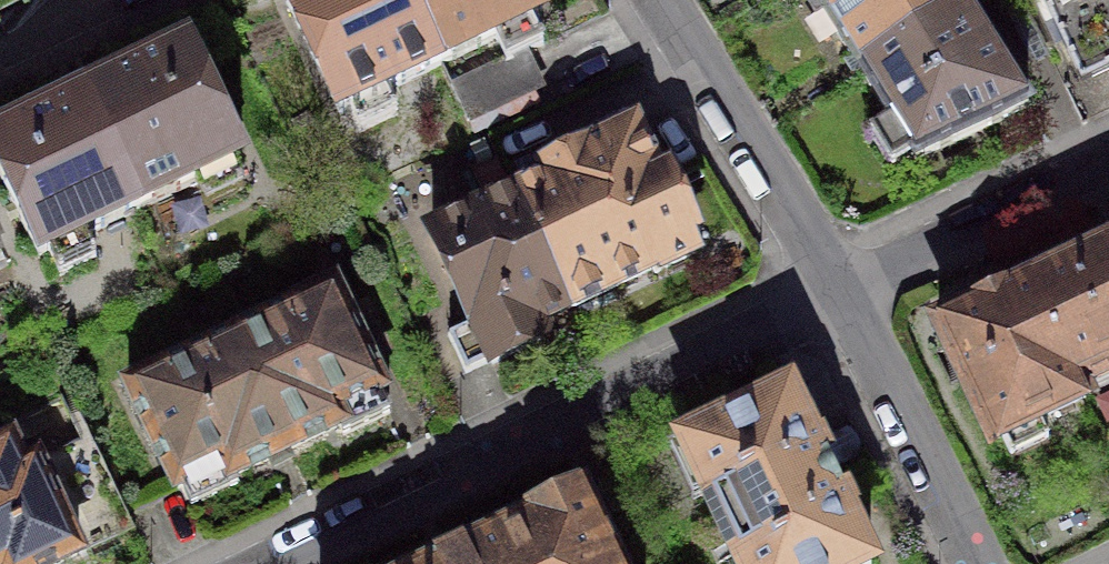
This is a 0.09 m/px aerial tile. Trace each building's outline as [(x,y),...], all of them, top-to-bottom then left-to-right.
[(409,0),(290,0),(286,2),(340,114),(415,78),(434,118),(460,105),(451,87),(441,66),(409,0)] [(441,66),(543,17),(534,0),(409,0),(441,66)] [(966,5),(963,0),(815,0),(852,59),(860,71),(966,5)] [(1082,82),(1108,69),(1108,0),(1043,0),(1082,82)] [(973,16),(966,5),(860,71),(916,162),(1030,107),(973,16)] [(86,97),(141,210),(242,161),(188,49),(103,89),(86,97)] [(517,56),(451,87),(460,105),(468,122),(534,91),(525,73),(517,56)] [(86,97),(70,105),(0,139),(0,177),(39,259),(141,210),(86,97)] [(546,180),(514,195),(569,309),(653,269),(656,273),(700,252),(691,234),(694,232),(668,176),(660,180),(635,128),(557,165),(542,172),(546,180)] [(492,364),(544,339),(537,324),(569,309),(514,195),(493,205),(431,235),(473,324),(448,336),(466,373),(491,361),(492,364)] [(1106,247),(1090,255),(1028,284),(1083,398),(1086,397),(1080,385),(1108,372),(1108,254),(1106,247)] [(1083,398),(1028,284),(1006,294),(1005,292),(990,299),(975,306),(976,309),(938,327),(992,442),(1083,398)] [(235,336),(290,450),(339,426),(344,435),(391,413),(381,392),(384,390),(359,338),(334,286),(301,302),(302,304),(235,336)] [(276,456),(290,450),(235,336),(128,387),(176,488),(182,486),(191,508),(239,485),(234,476),(276,456)] [(92,548),(134,529),(69,393),(29,412),(24,401),(0,413),(0,563),(58,563),(92,548)] [(682,446),(739,563),(872,563),(848,515),(851,514),(834,479),(817,444),(814,445),(790,394),(682,446)] [(495,535),(509,563),(617,563),(592,512),(584,493),(495,535)] [(495,535),(452,556),(435,563),(509,563),(495,535)]
